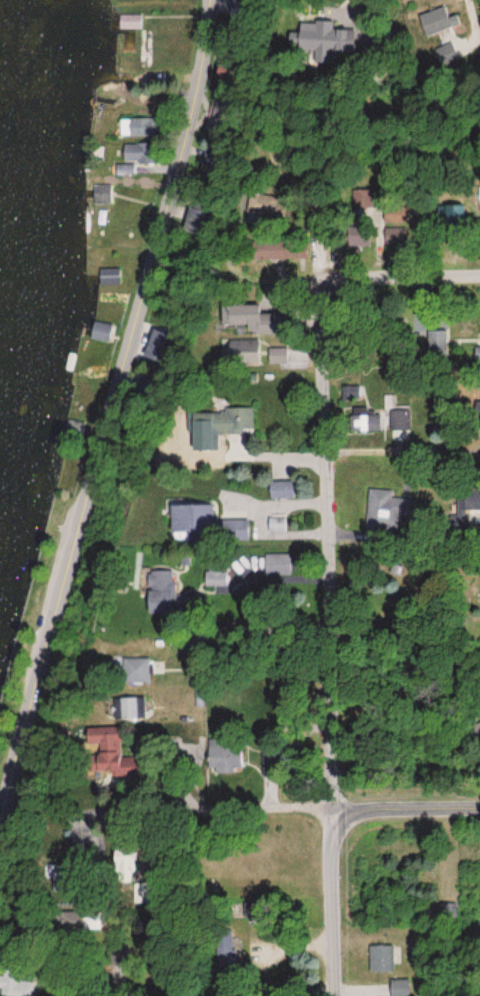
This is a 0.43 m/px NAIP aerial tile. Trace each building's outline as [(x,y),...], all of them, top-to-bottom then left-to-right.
[(459,30),(459,12),(435,12),(435,30),(459,30)] [(118,29),(143,29),(143,14),(118,14),(118,29)] [(314,68),(333,68),(333,49),(314,49),(314,68)] [(151,119),(125,119),(125,137),(151,137),(151,119)] [(123,162),(154,159),(153,143),(122,146),(123,162)] [(93,186),(93,205),(109,205),(109,186),(93,186)] [(249,261),(285,261),(285,239),(249,239),(249,261)] [(217,333),(282,333),(282,314),(256,314),(256,306),(217,306),(217,333)] [(446,343),(432,343),(432,356),(446,356),(446,343)] [(184,411),(185,434),(255,433),(254,410),(184,411)] [(355,412),(355,433),(382,433),(382,412),(355,412)] [(479,517),(479,488),(466,488),(466,517),(479,517)] [(393,491),(368,490),(367,532),(418,533),(419,498),(393,498),(393,491)] [(213,534),(213,504),(165,504),(165,534),(213,534)] [(286,519),(268,519),(268,532),(286,532),(286,519)] [(170,615),(172,572),(144,571),(143,614),(170,615)] [(148,659),(119,659),(119,684),(148,684),(148,659)] [(117,721),(146,720),(145,698),(116,699),(117,721)] [(87,769),(113,769),(114,735),(92,735),(92,748),(88,748),(87,769)] [(242,766),(243,746),(208,744),(207,772),(231,773),(231,765),(242,766)] [(215,935),(218,964),(236,962),(233,933),(215,935)] [(369,972),(395,972),(395,945),(369,945),(369,972)] [(26,995),(26,981),(0,981),(0,995),(26,995)]
